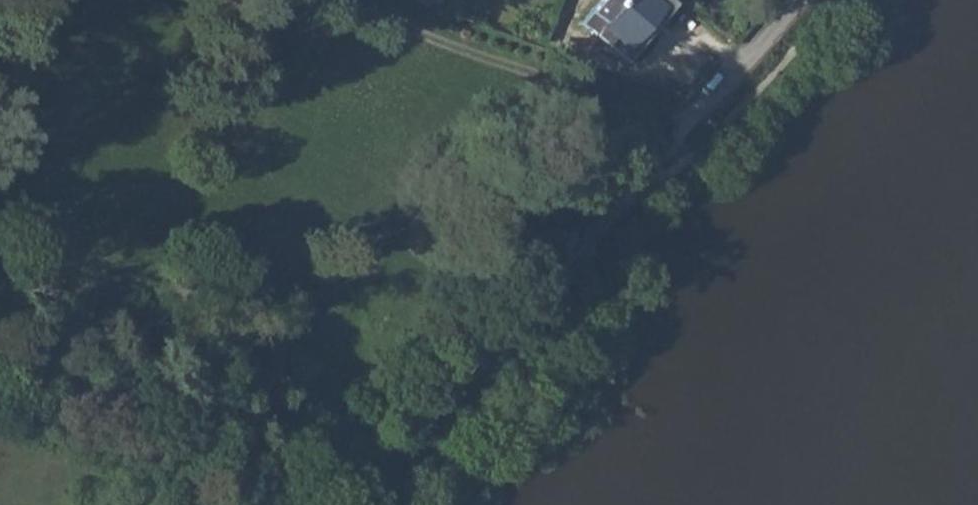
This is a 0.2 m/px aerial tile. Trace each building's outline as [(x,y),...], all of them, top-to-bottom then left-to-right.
[(438,9),(441,0),(415,0),(438,9)] [(622,61),(671,5),(665,0),(617,0),(616,0),(607,0),(584,26),(593,33),(592,35),(622,61)]
